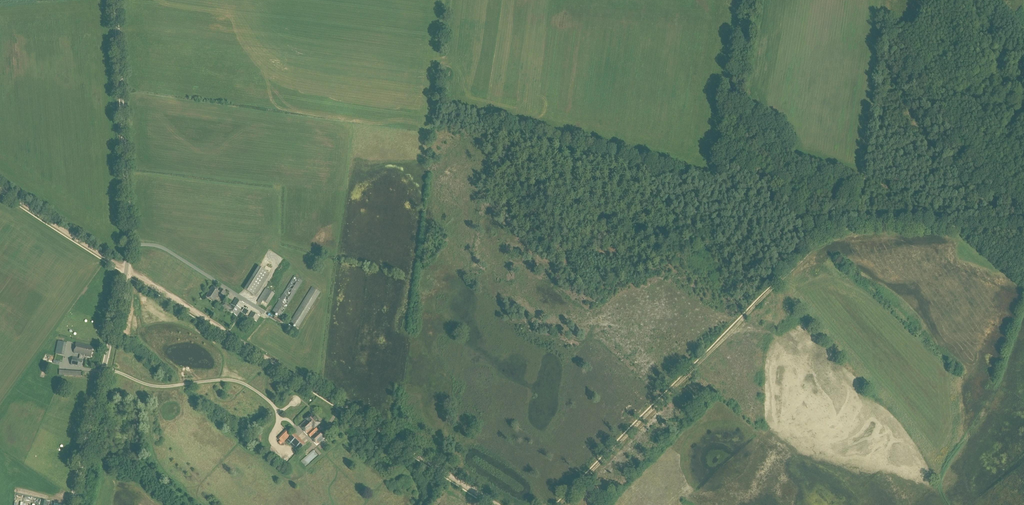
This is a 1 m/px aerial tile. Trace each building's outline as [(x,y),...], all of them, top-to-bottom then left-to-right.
[(244,289),(254,296),(269,273),(259,266),(244,289)] [(273,312),(280,316),(302,281),(294,276),(273,312)] [(206,296),(214,301),(218,295),(222,297),(226,292),(221,289),(219,292),(212,287),(206,296)] [(290,323),(298,327),(320,292),(312,287),(290,323)] [(257,302),(266,308),(275,294),(265,288),(257,302)] [(227,310),(237,316),(240,311),(246,315),(249,311),(244,308),(243,310),(241,309),(244,303),(236,298),(232,305),(231,304),(230,306),(224,302),(222,306),(227,310)] [(249,317),(256,322),(260,316),(252,312),(249,317)] [(55,353),(64,355),(66,343),(58,341),(55,353)] [(71,365),(82,367),(84,355),(87,356),(87,357),(91,357),(91,356),(91,357),(93,347),(76,343),(74,353),(80,354),(79,359),(73,358),(71,365)] [(300,426),(317,444),(325,437),(318,430),(319,430),(316,427),(319,423),(311,414),(306,419),(307,420),(300,426)] [(285,443),(293,434),(287,429),(279,438),(285,443)] [(305,444),(294,433),(288,440),(299,450),(305,444)] [(29,498),(36,504),(40,504),(31,496),(29,498)]
